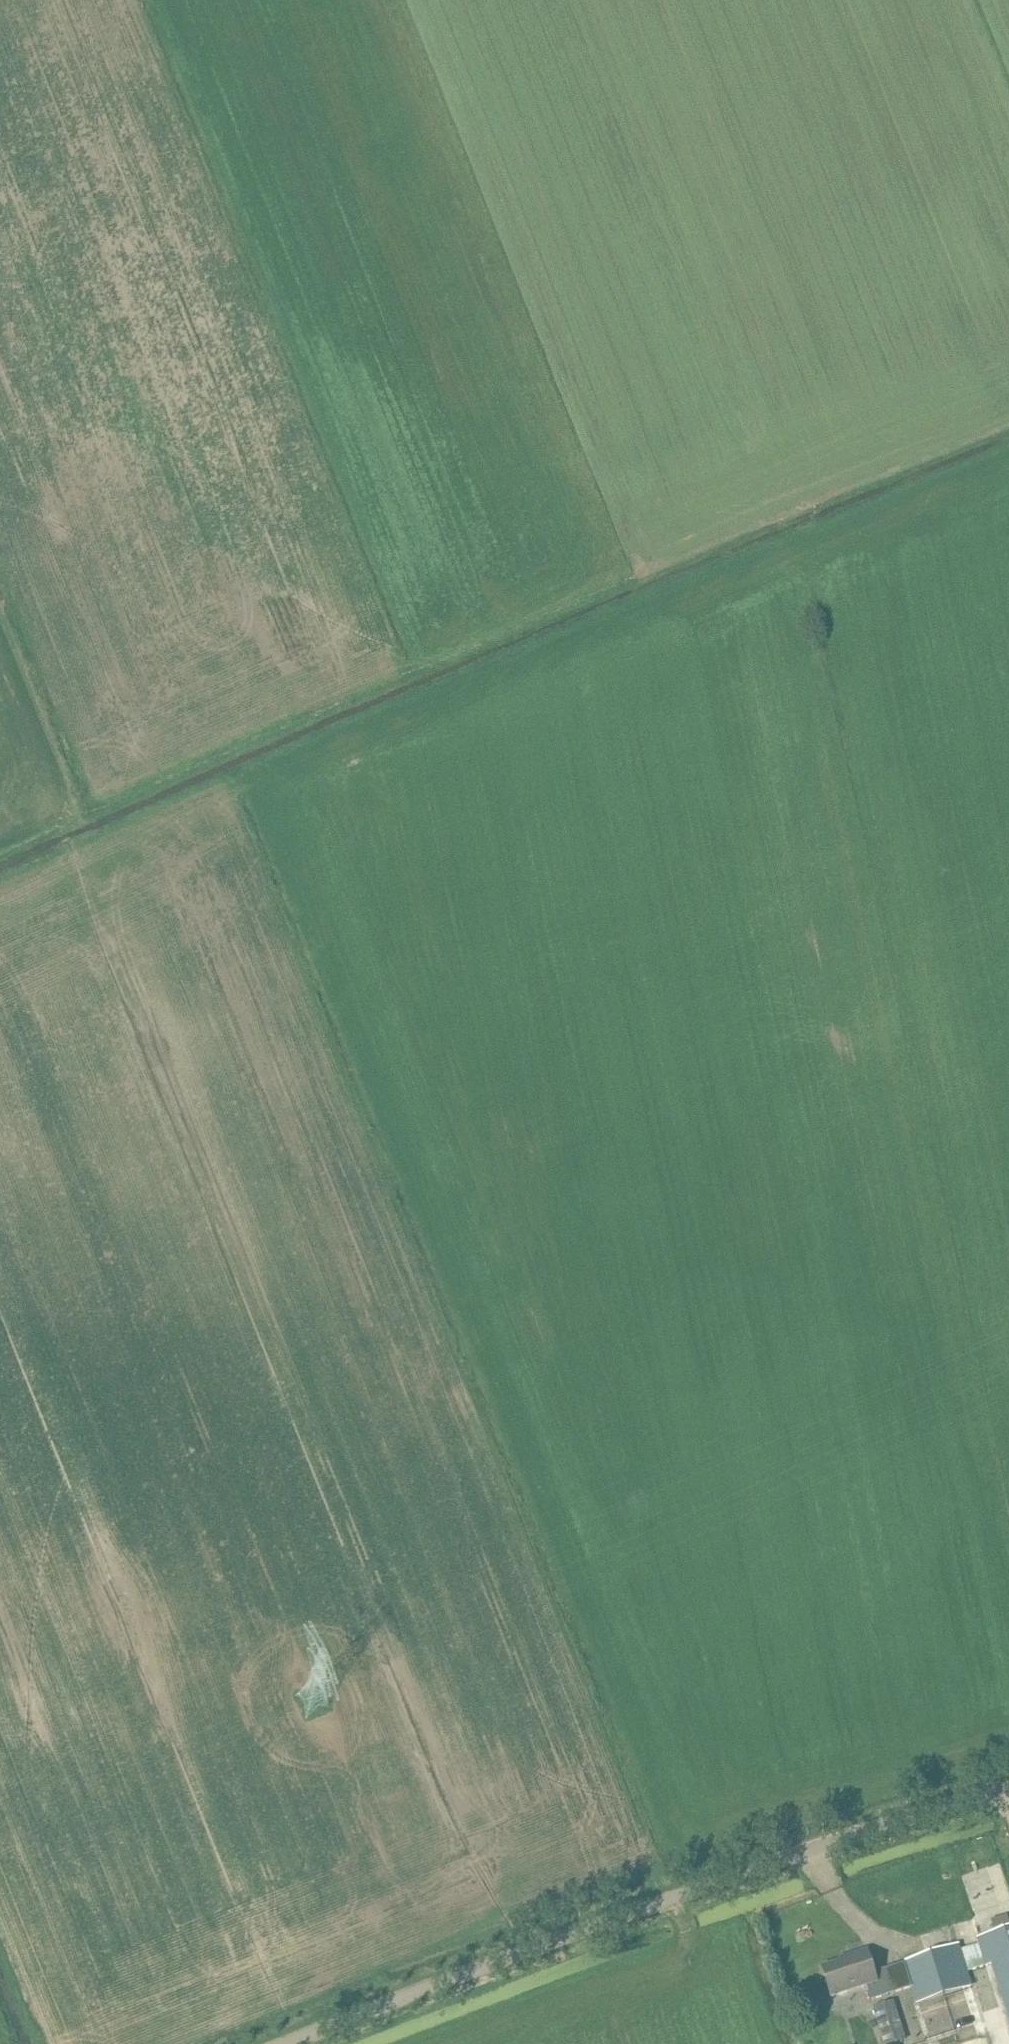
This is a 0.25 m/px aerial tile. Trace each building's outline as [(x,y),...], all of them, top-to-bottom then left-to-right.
[(904,1963),(912,1987),(917,2002),(963,1988),(960,1977),(969,1974),(967,1970),(992,1963),(1008,2017),(1008,1928),(995,1933),(980,1938),(978,1939),(980,1944),(961,1950),(959,1945),(904,1963)] [(840,1963),(823,1968),(833,1997),(867,1986),(872,2001),(912,1987),(904,1963),(874,1973),(867,1950),(850,1956),(839,1960),(840,1963)] [(875,2009),(886,2043),(894,2043),(903,2041),(891,2003),(875,2009)]
